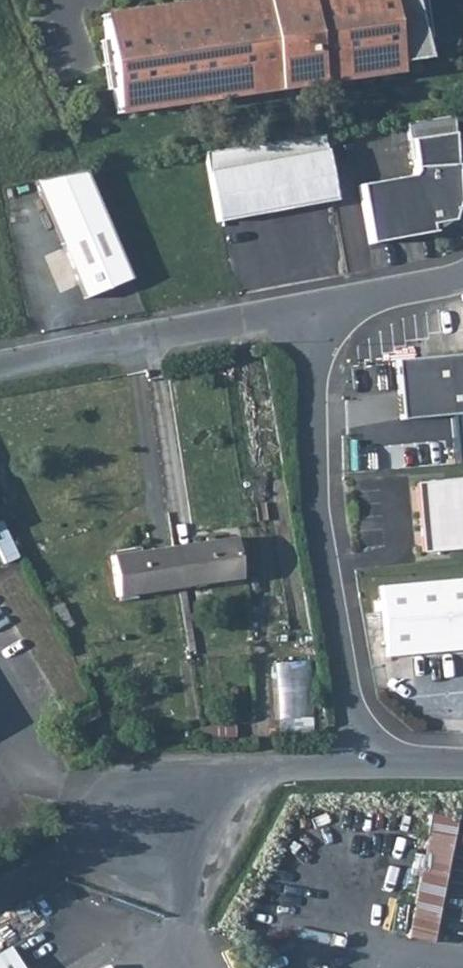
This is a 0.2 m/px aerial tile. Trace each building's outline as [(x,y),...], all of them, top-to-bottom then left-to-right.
[(114,108),(274,85),(275,90),(319,84),(318,78),(397,66),(397,63),(426,59),(411,0),(248,0),(102,22),(114,108)] [(358,186),(369,245),(431,233),(430,225),(451,221),(456,205),(458,205),(455,168),(456,168),(453,116),(405,123),(410,160),(412,160),(413,173),(411,176),(358,186)] [(205,153),(217,222),(334,200),(322,136),(205,153)] [(87,175),(33,183),(82,299),(129,279),(87,175)] [(400,420),(462,415),(462,354),(395,360),(400,420)] [(416,484),(422,553),(462,549),(462,480),(416,484)] [(238,579),(232,539),(170,550),(176,589),(238,579)] [(176,589),(170,550),(109,560),(115,599),(176,589)] [(380,587),(387,657),(462,650),(462,579),(380,587)] [(75,625),(64,605),(56,609),(67,629),(75,625)] [(279,736),(314,737),(315,663),(280,663),(279,736)] [(432,814),(413,939),(442,943),(460,818),(432,814)] [(9,952),(0,958),(0,967),(18,967),(9,952)]
